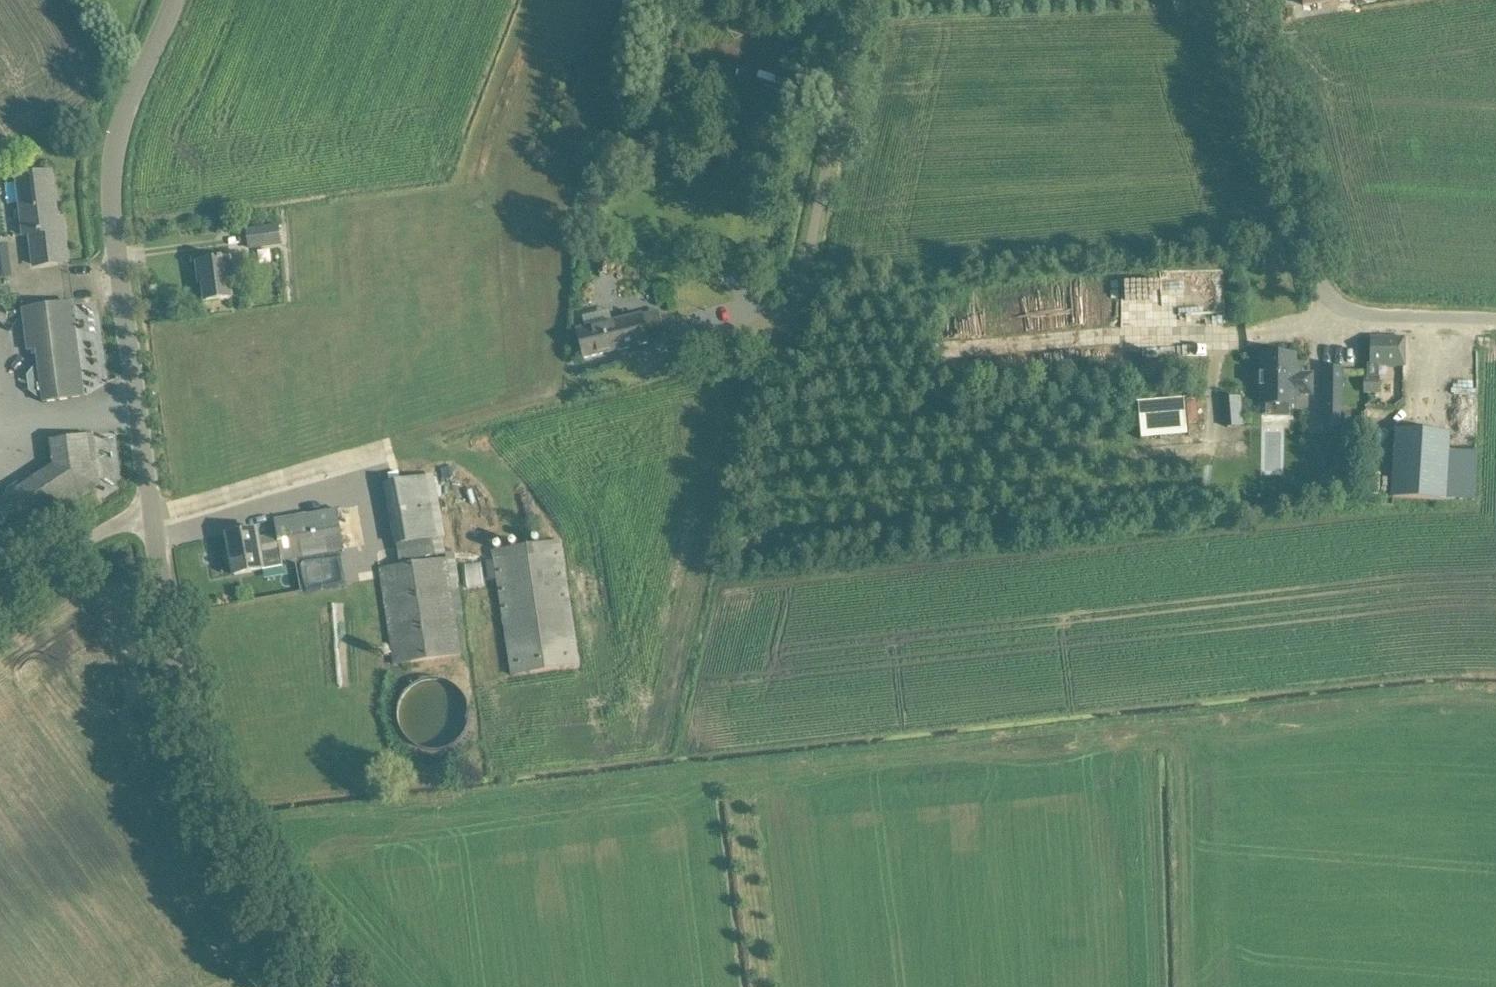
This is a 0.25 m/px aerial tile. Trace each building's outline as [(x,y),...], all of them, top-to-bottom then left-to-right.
[(31,236),(34,265),(66,261),(66,262),(67,262),(63,229),(56,230),(55,219),(57,218),(51,173),(31,175),(17,178),(25,236),(31,236)] [(281,244),(279,226),(247,230),(249,248),(281,244)] [(205,301),(225,299),(232,298),(229,273),(232,273),(230,258),(217,260),(197,263),(199,277),(202,277),(205,301)] [(43,402),(85,398),(73,302),(72,302),(72,304),(22,310),(28,350),(36,349),(43,402)] [(578,331),(580,339),(584,358),(648,343),(641,315),(622,320),(578,331)] [(1363,338),(1362,405),(1368,405),(1368,392),(1380,392),(1380,377),(1369,377),(1369,365),(1404,365),(1404,338),(1363,338)] [(1311,393),(1311,375),(1294,375),(1295,357),(1278,357),(1278,355),(1268,355),(1268,357),(1263,357),(1262,374),(1258,374),(1258,389),(1262,390),(1262,403),(1294,404),(1294,393),(1311,393)] [(1342,426),(1343,369),(1325,368),(1324,426),(1342,426)] [(1228,422),(1243,420),(1240,395),(1224,398),(1228,422)] [(1184,399),(1128,404),(1129,428),(1137,428),(1138,440),(1187,436),(1184,399)] [(1256,437),(1271,448),(1282,433),(1267,422),(1256,437)] [(1448,449),(1449,433),(1397,430),(1394,493),(1383,492),(1382,505),(1394,505),(1394,495),(1445,497),(1445,496),(1474,497),(1476,450),(1448,449)] [(97,485),(90,436),(48,440),(52,464),(0,499),(0,550),(97,485)] [(446,559),(443,537),(431,476),(385,485),(396,545),(400,566),(380,569),(394,664),(461,654),(446,559)] [(282,560),(344,549),(337,509),(274,521),(277,536),(259,540),(257,529),(227,535),(234,575),(264,570),(261,555),(280,552),(282,560)] [(578,662),(563,561),(560,542),(494,551),(512,672),(578,662)] [(468,723),(469,717),(468,711),(467,704),(464,699),(460,694),(456,689),(451,685),(445,683),(439,681),(433,681),(426,681),(420,683),(415,685),(409,689),(405,694),(401,699),(399,704),(397,711),(396,717),(397,723),(399,729),(401,735),(405,740),(409,745),(415,748),(420,751),(426,752),(433,753),(439,752),(445,751),(451,748),(456,745),(460,740),(464,735),(467,729),(468,723)]
